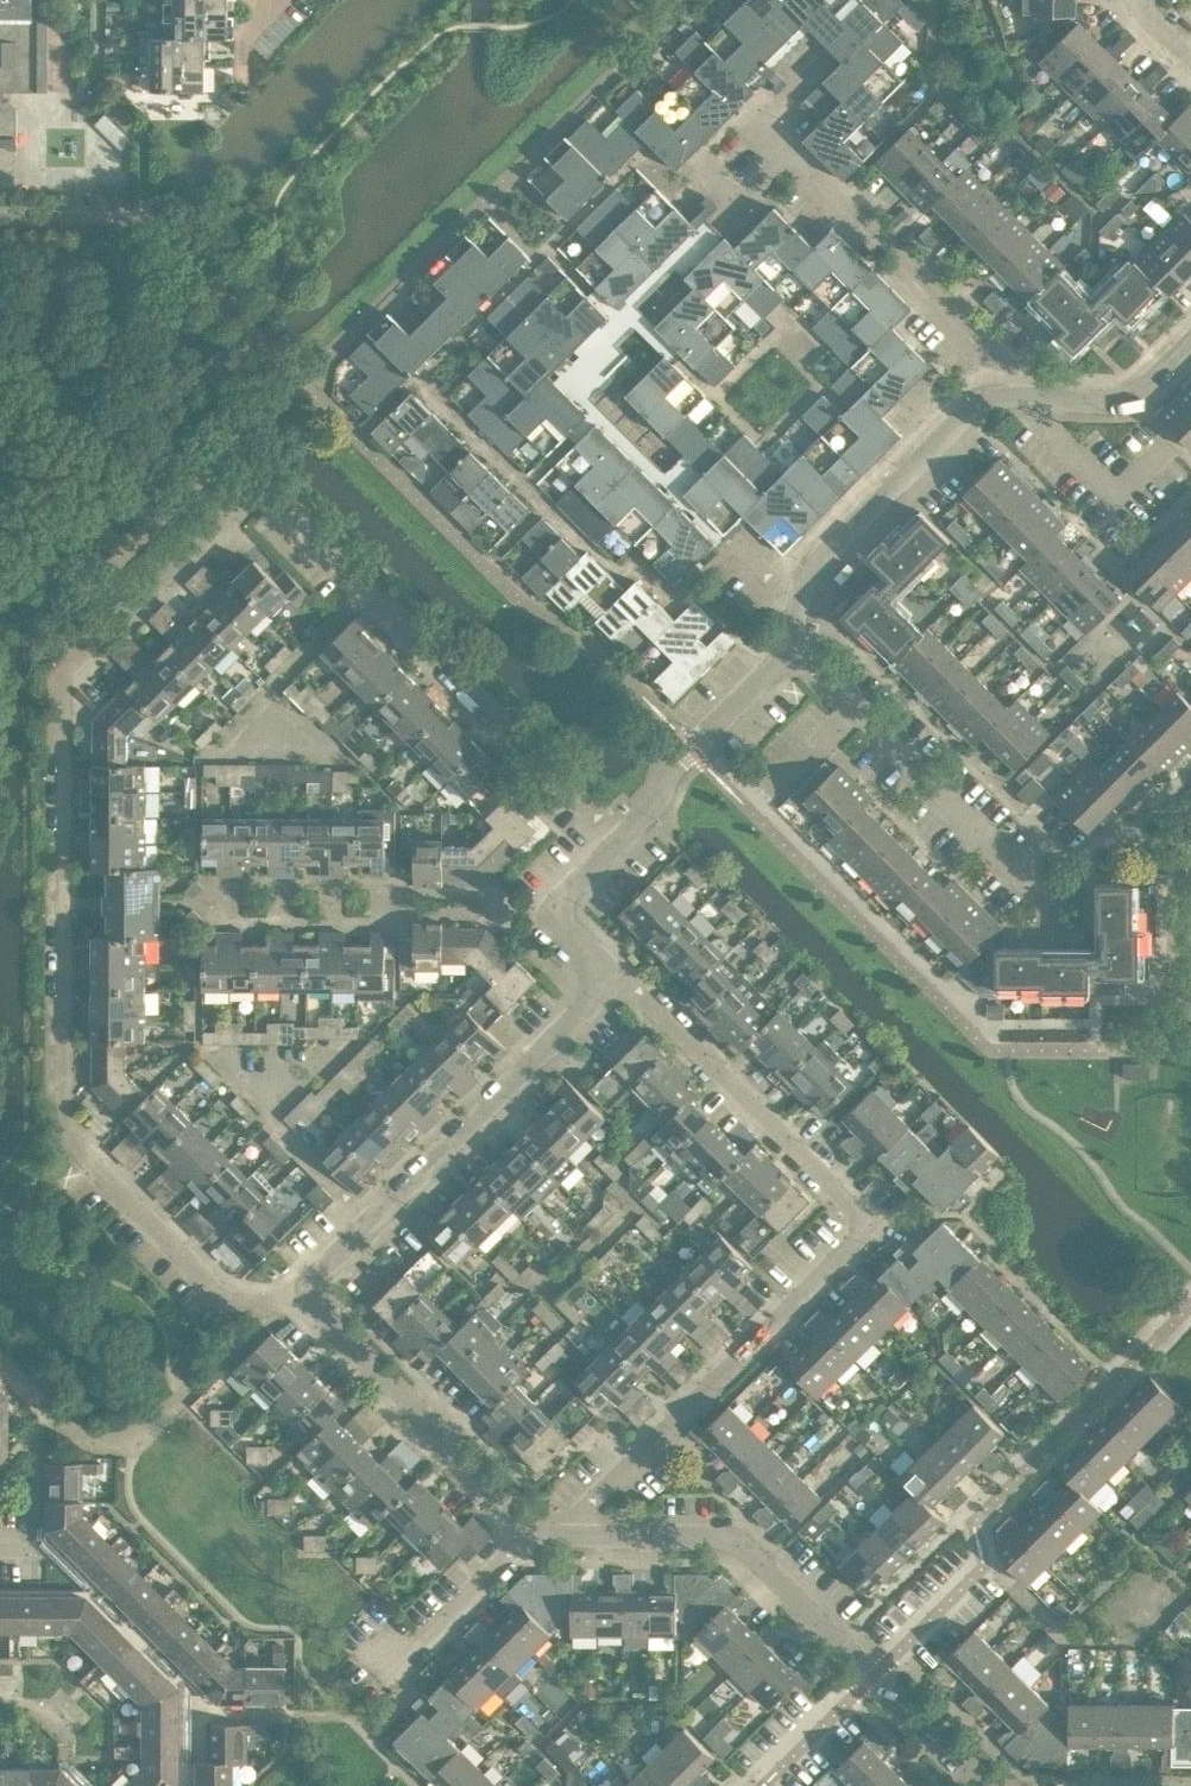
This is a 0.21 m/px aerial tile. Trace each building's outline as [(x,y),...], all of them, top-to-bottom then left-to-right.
[(17,147),(18,108),(10,100),(5,100),(5,92),(48,92),(49,16),(33,16),(33,0),(0,0),(0,147),(17,147)] [(164,12),(228,12),(228,1),(234,1),(234,0),(164,0),(164,12)] [(805,24),(785,4),(781,0),(742,0),(744,2),(706,40),(747,82),(805,24)] [(830,0),(781,0),(785,4),(805,24),(805,25),(830,0)] [(805,25),(843,62),(843,61),(864,41),(884,22),(904,2),(901,0),(864,0),(863,1),(862,0),(830,0),(805,25)] [(919,11),(909,0),(898,11),(909,22),(919,11)] [(1075,6),(1075,0),(1021,0),(1021,15),(1034,15),(1041,33),(1052,29),(1081,17),(1082,6),(1075,6)] [(164,12),(164,37),(164,38),(211,38),(211,39),(234,39),(234,23),(228,23),(228,12),(164,12)] [(1081,17),(1052,29),(1058,42),(1040,60),(1057,77),(1095,39),(1085,29),(1090,25),(1081,17)] [(864,41),(843,61),(843,62),(824,80),(844,100),(864,120),(904,81),(884,61),(904,42),(884,22),(864,41)] [(1136,38),(1132,34),(1128,30),(1120,39),(1128,47),(1136,38)] [(676,90),(696,111),(716,130),(756,91),(747,82),(706,40),(696,31),(675,51),(695,71),(676,90)] [(141,37),(141,64),(205,64),(205,53),(211,53),(211,39),(211,38),(164,38),(164,37),(141,37)] [(1095,39),(1057,77),(1073,93),(1115,51),(1119,55),(1128,47),(1120,39),(1111,47),(1109,45),(1105,49),(1095,39)] [(1115,51),(1073,93),(1089,109),(1127,71),(1117,61),(1121,57),(1119,55),(1115,51)] [(1152,71),(1160,79),(1169,70),(1161,62),(1152,71)] [(205,75),(205,64),(141,64),(141,91),(211,91),(211,75),(205,75)] [(763,81),(777,94),(787,84),(774,70),(763,81)] [(1127,71),(1089,109),(1105,125),(1148,83),(1152,87),(1160,79),(1152,71),(1144,79),(1142,78),(1138,82),(1127,71)] [(1148,83),(1105,125),(1122,141),(1160,104),(1149,93),(1154,89),(1152,87),(1148,83)] [(623,102),(634,91),(627,84),(616,95),(623,102)] [(616,110),(626,120),(647,141),(676,170),(716,130),(696,111),(676,90),(656,109),(637,89),(616,110)] [(937,116),(946,107),(939,99),(930,108),(937,116)] [(844,100),(803,140),(843,181),(884,140),(864,120),(844,100)] [(1190,139),(1190,103),(1179,115),(1179,117),(1158,139),(1175,156),(1190,139)] [(1179,115),(1174,109),(1170,114),(1160,104),(1122,141),(1139,158),(1158,139),(1179,117),(1179,115)] [(963,123),(972,132),(980,124),(971,116),(963,123)] [(567,139),(607,180),(647,141),(626,120),(607,138),(588,119),(567,139)] [(989,133),(980,124),(972,132),(981,141),(989,133)] [(910,128),(875,162),(892,179),(926,145),(910,128)] [(547,198),(568,219),(607,180),(567,139),(547,159),(567,179),(547,198)] [(1175,156),(1190,171),(1190,139),(1175,156)] [(926,145),(892,179),(908,195),(943,161),(926,145)] [(933,203),(959,177),(958,176),(943,161),(908,195),(925,212),(933,204),(933,203)] [(933,204),(949,219),(983,185),(966,168),(958,176),(959,177),(933,203),(933,204)] [(637,184),(647,194),(654,187),(645,177),(637,184)] [(1114,184),(1105,194),(1113,201),(1122,192),(1114,184)] [(983,185),(949,219),(965,235),(999,201),(983,185)] [(597,208),(657,268),(697,228),(656,188),(637,207),(617,188),(597,208)] [(1101,207),(1104,211),(1113,201),(1105,194),(1096,203),(1101,207)] [(707,196),(694,209),(705,220),(718,207),(707,196)] [(1121,208),(1129,216),(1139,206),(1131,198),(1121,208)] [(999,201),(965,235),(981,252),(1015,218),(999,201)] [(814,248),(775,207),(735,247),(775,287),(794,269),(832,307),(812,327),(851,366),(832,386),(852,406),(862,397),(882,417),(932,367),(895,329),(914,309),(834,229),(814,248)] [(576,267),(618,308),(657,268),(597,208),(576,228),(596,248),(576,267)] [(1118,212),(1108,222),(1115,229),(1125,219),(1118,212)] [(1190,254),(1190,221),(1183,212),(1166,229),(1190,254)] [(1015,218),(981,252),(997,268),(1031,234),(1015,218)] [(1099,230),(1106,237),(1115,229),(1108,222),(1099,230)] [(920,235),(926,242),(936,232),(929,226),(920,235)] [(1186,282),(1190,278),(1190,276),(1189,274),(1190,272),(1190,254),(1166,229),(1149,246),(1186,282)] [(936,232),(926,242),(933,248),(943,239),(936,232)] [(1031,234),(997,268),(1013,284),(1047,250),(1031,234)] [(449,257),(489,297),(529,257),(509,236),(489,256),(469,236),(449,257)] [(735,247),(724,237),(685,276),(697,288),(708,299),(726,317),(745,298),(764,318),(785,297),(775,287),(735,247)] [(1181,288),(1186,282),(1149,246),(1133,263),(1162,292),(1166,296),(1178,285),(1181,288)] [(1082,264),(1093,254),(1085,247),(1075,257),(1082,264)] [(1059,270),(1060,271),(1064,267),(1047,250),(1013,284),(1029,300),(1059,270)] [(560,267),(548,256),(538,266),(542,270),(555,271),(560,267)] [(429,315),(450,336),(489,297),(449,257),(429,277),(449,296),(429,315)] [(968,265),(962,258),(952,268),(959,274),(968,265)] [(1142,321),(1138,317),(1162,292),(1133,263),(1092,303),(1120,331),(1119,332),(1125,338),(1142,321)] [(968,265),(959,274),(965,281),(974,271),(968,265)] [(1074,354),(1092,336),(1108,320),(1087,299),(1088,299),(1060,271),(1059,270),(1029,300),(1055,326),(1051,330),(1074,354)] [(508,296),(568,356),(608,317),(568,276),(548,296),(528,276),(508,296)] [(735,366),(716,346),(736,327),(708,299),(697,288),(656,328),(715,387),(735,366)] [(985,299),(991,306),(1000,297),(994,290),(985,299)] [(528,394),(550,375),(568,356),(508,296),(488,316),(507,336),(489,354),(509,375),(528,394)] [(1000,297),(991,306),(998,313),(1007,304),(1000,297)] [(370,335),(411,375),(450,336),(429,315),(410,335),(391,315),(370,335)] [(772,326),(763,317),(755,325),(763,334),(772,326)] [(1108,320),(1092,336),(1103,348),(1119,332),(1120,331),(1108,320)] [(350,394),(371,415),(411,375),(370,335),(350,355),(370,375),(350,394)] [(528,394),(509,375),(489,354),(468,375),(487,395),(468,415),(488,435),(528,394)] [(686,415),(706,395),(667,356),(626,396),(685,455),(705,434),(686,415)] [(547,455),(588,415),(550,375),(528,394),(488,435),(508,455),(528,435),(547,455)] [(1190,415),(1190,382),(1189,380),(1184,385),(1187,388),(1176,399),(1190,415)] [(431,452),(452,432),(412,392),(371,432),(392,453),(412,433),(431,452)] [(743,513),(763,534),(784,515),(803,534),(887,451),(901,436),(882,417),(862,397),(852,406),(848,410),(843,415),(823,394),(802,415),(822,435),(783,473),(763,494),(743,513)] [(1176,399),(1165,410),(1162,407),(1156,413),(1190,448),(1190,415),(1176,399)] [(576,523),(637,463),(598,423),(556,464),(576,483),(556,503),(576,523)] [(450,511),(491,471),(452,432),(431,452),(450,471),(430,491),(450,511)] [(724,453),(705,434),(685,455),(703,474),(684,493),(705,514),(724,495),(743,513),(763,494),(783,473),(744,434),(724,453)] [(399,461),(410,472),(422,460),(418,455),(405,455),(399,461)] [(426,462),(423,460),(411,472),(422,483),(425,480),(426,462)] [(981,511),(1018,474),(1013,469),(1010,472),(998,460),(964,494),(981,511)] [(656,522),(677,502),(637,463),(576,523),(597,543),(616,524),(635,543),(642,537),(656,522)] [(510,532),(530,511),(491,471),(450,511),(470,532),(490,512),(510,532)] [(997,527),(1031,493),(1021,482),(1024,479),(1018,474),(981,511),(997,527)] [(1013,543),(1050,506),(1045,501),(1042,504),(1031,493),(997,527),(1013,543)] [(715,542),(717,541),(677,502),(656,522),(677,543),(656,564),(675,583),(699,558),(715,542)] [(1065,526),(1053,514),(1056,512),(1050,506),(1013,543),(1029,558),(1030,559),(1058,530),(1059,531),(1065,526)] [(1189,509),(1178,520),(1175,518),(1170,523),(1190,544),(1190,511),(1189,509)] [(874,582),(858,599),(840,616),(864,640),(868,636),(893,661),(923,631),(891,599),(950,541),(920,511),(893,537),(889,533),(866,557),(883,574),(874,582)] [(547,592),(582,556),(543,517),(522,537),(541,557),(522,576),(542,597),(547,592)] [(957,537),(964,529),(956,521),(949,529),(957,537)] [(671,537),(656,522),(642,537),(635,543),(650,558),(671,537)] [(1170,523),(1165,528),(1168,531),(1157,542),(1190,576),(1190,544),(1170,523)] [(964,529),(957,537),(965,545),(973,538),(964,529)] [(1064,536),(1059,531),(1058,530),(1030,559),(1029,558),(1021,566),(1038,584),(1072,549),(1061,539),(1064,536)] [(721,549),(715,542),(699,558),(705,564),(721,549)] [(1190,576),(1157,542),(1146,553),(1143,550),(1138,555),(1175,592),(1190,576)] [(1054,600),(1091,563),(1085,557),(1083,560),(1072,549),(1038,584),(1054,600)] [(605,611),(626,590),(587,551),(582,556),(547,592),(567,612),(586,592),(605,611)] [(979,559),(988,568),(996,560),(987,551),(979,559)] [(1175,592),(1138,555),(1133,560),(1136,563),(1124,575),(1158,609),(1175,592)] [(236,579),(272,616),(290,598),(298,606),(310,595),(286,571),(275,581),(255,560),(236,579)] [(988,568),(997,577),(1005,569),(996,560),(988,568)] [(1070,616),(1104,582),(1093,571),(1096,568),(1091,563),(1054,600),(1070,616)] [(858,599),(874,582),(863,571),(847,587),(858,599)] [(967,590),(974,583),(964,573),(957,580),(967,590)] [(219,580),(210,589),(250,629),(267,612),(271,617),(272,616),(236,579),(227,588),(219,580)] [(957,580),(950,587),(959,597),(967,590),(957,580)] [(655,641),(675,620),(636,581),(626,590),(605,611),(595,621),(616,642),(636,622),(655,641)] [(1104,582),(1070,616),(1087,633),(1124,596),(1118,589),(1115,592),(1104,582)] [(967,590),(976,599),(984,592),(974,583),(967,590)] [(231,647),(250,629),(210,589),(201,598),(209,606),(200,615),(231,647)] [(967,590),(959,597),(969,607),(976,599),(967,590)] [(696,641),(715,621),(695,600),(675,620),(655,641),(674,660),(654,680),(675,701),(735,641),(724,630),(704,649),(696,641)] [(1005,619),(1012,612),(1003,603),(996,610),(1005,619)] [(322,652),(341,671),(372,639),(363,630),(371,622),(362,612),(322,652)] [(982,620),(991,629),(999,621),(990,612),(982,620)] [(1022,621),(1012,612),(1005,619),(1014,628),(1022,621)] [(213,665),(231,647),(200,615),(191,624),(182,616),(173,625),(213,665)] [(1000,638),(1007,631),(1008,630),(999,621),(991,629),(1000,638)] [(172,642),(163,652),(195,683),(213,665),(173,625),(164,634),(172,642)] [(911,679),(945,645),(927,627),(923,631),(893,661),(890,664),(891,665),(896,670),(899,667),(911,679)] [(1037,648),(1045,641),(1035,632),(1028,639),(1037,648)] [(1173,637),(1166,644),(1164,646),(1172,653),(1181,644),(1173,637)] [(341,671),(359,689),(391,657),(372,639),(341,671)] [(1045,641),(1037,648),(1046,657),(1054,650),(1045,641)] [(282,662),(293,652),(286,644),(275,655),(282,662)] [(1014,652),(1024,661),(1031,653),(1022,644),(1014,652)] [(1172,653),(1164,646),(1166,644),(1155,654),(1163,662),(1172,653)] [(945,645),(911,679),(920,689),(918,692),(924,698),(961,661),(945,645)] [(177,701),(195,683),(163,652),(154,661),(146,653),(137,662),(177,701)] [(1033,670),(1039,664),(1040,662),(1031,653),(1024,661),(1033,670)] [(272,673),(282,662),(275,655),(265,665),(272,673)] [(359,689),(377,707),(409,675),(391,657),(359,689)] [(961,661),(924,698),(928,703),(931,700),(943,711),(977,677),(961,661)] [(158,720),(177,701),(137,662),(128,671),(136,679),(127,688),(150,711),(150,712),(158,720)] [(1131,678),(1140,669),(1132,662),(1124,671),(1131,678)] [(1069,682),(1076,675),(1067,666),(1060,672),(1069,682)] [(1131,678),(1124,671),(1115,680),(1122,688),(1131,678)] [(377,707),(395,725),(427,693),(409,675),(377,707)] [(1085,683),(1076,675),(1069,682),(1078,691),(1085,683)] [(977,677),(943,711),(953,721),(950,724),(956,730),(993,693),(977,677)] [(302,692),(292,682),(284,691),(293,700),(302,692)] [(242,694),(249,702),(260,691),(252,684),(242,694)] [(128,734),(150,712),(150,711),(127,688),(94,720),(128,734)] [(1190,739),(1190,705),(1177,691),(1160,708),(1190,739)] [(395,725),(413,743),(445,711),(427,693),(395,725)] [(983,736),(1009,710),(1007,708),(993,693),(956,730),(960,735),(963,732),(975,744),(983,736)] [(249,702),(242,694),(231,705),(239,712),(249,702)] [(1100,694),(1091,703),(1099,710),(1108,701),(1100,694)] [(990,748),(996,755),(1033,718),(1015,700),(1007,708),(1009,710),(983,736),(993,746),(990,748)] [(1099,710),(1091,703),(1083,712),(1090,719),(1099,710)] [(324,723),(333,715),(323,705),(315,714),(324,723)] [(1180,761),(1186,756),(1183,753),(1190,745),(1190,739),(1160,708),(1144,724),(1180,761)] [(413,743),(431,762),(463,730),(445,711),(413,743)] [(342,724),(333,715),(324,723),(334,733),(342,724)] [(1033,718),(996,755),(1001,759),(1004,756),(1015,768),(1049,734),(1033,718)] [(128,765),(128,734),(94,720),(94,765),(128,765)] [(213,738),(223,728),(224,727),(216,720),(206,730),(213,738)] [(1128,740),(1161,774),(1172,763),(1175,766),(1180,761),(1144,724),(1128,740)] [(1059,735),(1066,743),(1076,734),(1068,726),(1059,735)] [(213,738),(206,730),(195,741),(203,748),(213,738)] [(431,762),(449,780),(481,748),(463,730),(431,762)] [(1066,743),(1059,735),(1050,744),(1057,752),(1066,743)] [(1111,756),(1148,793),(1153,788),(1150,785),(1161,774),(1128,740),(1111,756)] [(360,760),(369,751),(359,742),(351,750),(360,760)] [(449,780),(474,805),(494,785),(488,779),(508,759),(498,749),(490,757),(481,748),(449,780)] [(360,760),(366,766),(370,769),(378,761),(369,751),(360,760)] [(1140,795),(1143,798),(1148,793),(1111,756),(1096,771),(1095,772),(1121,798),(1120,799),(1128,807),(1140,795)] [(825,761),(788,798),(798,808),(806,801),(822,817),(856,783),(838,765),(834,770),(825,761)] [(1121,798),(1095,772),(1096,771),(1088,763),(1071,780),(1108,817),(1113,812),(1110,809),(1120,799),(1121,798)] [(218,764),(205,764),(205,776),(218,776),(218,764)] [(256,776),(256,764),(243,764),(243,776),(256,776)] [(269,776),(270,764),(256,764),(256,776),(269,776)] [(146,791),(146,765),(128,765),(94,765),(94,778),(83,778),(83,791),(146,791)] [(1033,777),(1025,768),(1016,777),(1024,786),(1033,777)] [(307,782),(307,770),(294,770),(294,782),(307,782)] [(321,782),(321,770),(307,770),(307,782),(321,782)] [(345,782),(359,782),(359,770),(345,770),(345,782)] [(186,776),(186,791),(196,792),(196,776),(186,776)] [(1033,777),(1024,786),(1017,793),(1029,805),(1046,789),(1033,777)] [(397,796),(405,787),(396,778),(387,786),(397,796)] [(1108,817),(1071,780),(1054,797),(1088,831),(1099,819),(1103,822),(1108,817)] [(838,833),(864,807),(872,800),(856,783),(822,817),(837,831),(838,833)] [(474,805),(486,817),(494,825),(495,824),(517,848),(537,829),(494,785),(474,805)] [(397,796),(403,802),(406,805),(415,797),(405,787),(397,796)] [(146,791),(83,791),(83,804),(94,804),(94,817),(146,817),(146,791)] [(197,791),(196,792),(186,791),(186,806),(197,806),(197,791)] [(828,840),(846,857),(880,823),(864,807),(838,833),(837,831),(828,840)] [(395,875),(395,834),(395,809),(359,808),(359,819),(358,819),(358,864),(371,864),(371,875),(395,875)] [(83,830),(83,843),(146,843),(146,817),(94,817),(94,830),(83,830)] [(230,875),(230,818),(203,818),(203,863),(218,863),(217,875),(230,875)] [(256,818),(230,818),(230,875),(243,875),(243,863),(256,863),(256,818)] [(256,818),(256,863),(269,863),(269,875),(281,875),(281,819),(256,818)] [(307,819),(281,819),(281,875),(294,875),(294,864),(307,864),(307,819)] [(333,819),(307,819),(307,864),(320,864),(320,875),(333,875),(333,819)] [(358,819),(333,819),(333,875),(345,875),(345,864),(358,864),(358,819)] [(880,823),(846,857),(862,874),(896,840),(880,823)] [(495,824),(494,825),(473,846),(486,879),(517,848),(495,824)] [(186,843),(196,843),(196,828),(186,828),(186,843)] [(414,885),(441,885),(441,840),(415,840),(414,885)] [(442,879),(486,879),(473,846),(443,846),(443,840),(441,840),(441,885),(442,885),(442,879)] [(896,840),(862,874),(878,890),(913,856),(896,840)] [(109,869),(109,870),(161,869),(161,868),(146,868),(146,843),(83,843),(83,855),(94,855),(94,869),(109,869)] [(196,858),(196,843),(186,843),(185,858),(196,858)] [(913,856),(878,890),(895,906),(929,872),(913,856)] [(701,869),(695,862),(685,871),(692,879),(701,869)] [(133,896),(161,896),(161,869),(109,870),(109,893),(105,893),(105,908),(105,910),(133,910),(133,908),(133,896)] [(709,878),(701,869),(692,879),(700,887),(709,878)] [(945,888),(943,887),(929,872),(895,906),(911,922),(919,914),(945,888)] [(919,914),(935,930),(969,896),(951,878),(943,887),(945,888),(919,914)] [(185,891),(193,898),(204,887),(196,880),(185,891)] [(664,907),(670,901),(651,882),(619,913),(638,933),(664,907)] [(1102,931),(1101,953),(1101,977),(1101,993),(1125,993),(1125,977),(1149,977),(1149,929),(1138,929),(1138,883),(1096,883),(1096,931),(1102,931)] [(105,913),(109,913),(109,937),(109,938),(146,938),(161,938),(161,911),(161,908),(161,896),(133,896),(133,908),(133,910),(105,910),(105,913)] [(985,912),(969,896),(935,930),(951,946),(985,912)] [(721,908),(728,915),(738,905),(730,898),(721,908)] [(664,907),(638,933),(656,950),(688,919),(670,901),(664,907)] [(728,915),(736,922),(746,913),(738,905),(728,915)] [(185,916),(196,927),(203,919),(193,909),(185,916)] [(951,946),(966,961),(968,963),(989,941),(1001,929),(985,912),(951,946)] [(688,919),(656,950),(674,968),(706,937),(688,919)] [(414,968),(441,968),(441,923),(414,923),(414,968)] [(442,962),(472,962),(486,929),(442,929),(442,923),(441,923),(441,968),(442,968),(442,962)] [(472,962),(493,983),(494,984),(518,961),(486,929),(472,962)] [(230,989),(230,932),(217,932),(217,944),(203,944),(203,989),(230,989)] [(230,989),(255,989),(255,944),(243,944),(243,932),(230,932),(230,989)] [(255,944),(255,989),(281,989),(281,932),(268,932),(268,944),(255,944)] [(294,932),(281,932),(281,989),(306,989),(307,944),(294,944),(294,932)] [(320,944),(307,944),(306,989),(332,989),(332,932),(320,932),(320,944)] [(345,932),(332,932),(332,989),(358,989),(358,944),(345,944),(345,932)] [(395,944),(385,944),(385,933),(371,933),(371,944),(358,944),(358,989),(358,998),(395,998),(395,974),(395,944)] [(725,955),(734,946),(724,937),(720,936),(715,937),(711,941),(706,937),(674,968),(692,987),(725,956),(725,955)] [(146,938),(109,938),(109,937),(94,937),(94,951),(83,951),(82,964),(145,963),(146,938)] [(753,949),(760,956),(770,946),(763,939),(753,949)] [(1089,996),(1089,977),(1089,953),(1044,953),(1044,948),(996,948),(989,941),(968,963),(966,961),(956,971),(980,995),(997,995),(997,990),(1041,990),(1041,996),(1089,996)] [(760,956),(768,964),(778,954),(770,946),(760,956)] [(185,964),(196,964),(196,949),(185,949),(185,964)] [(1089,953),(1089,977),(1101,977),(1101,953),(1089,953)] [(681,997),(700,1016),(742,973),(725,956),(692,987),(681,997)] [(485,992),(473,1004),(493,1023),(536,980),(518,961),(494,984),(493,983),(485,992)] [(94,976),(94,989),(145,989),(145,963),(82,964),(82,976),(94,976)] [(196,964),(185,964),(185,978),(196,978),(196,964)] [(794,981),(801,988),(811,978),(804,972),(794,981)] [(700,1016),(718,1034),(761,992),(742,973),(700,1016)] [(801,988),(809,996),(819,987),(811,978),(801,988)] [(82,1002),(82,1015),(145,1015),(145,989),(94,989),(94,1002),(82,1002)] [(737,1054),(748,1043),(780,1011),(761,992),(718,1034),(737,1054)] [(185,1015),(196,1015),(196,999),(185,999),(185,1015)] [(397,1013),(406,1022),(415,1012),(407,1004),(397,1013)] [(507,1049),(489,1031),(487,1029),(493,1023),(473,1004),(448,1028),(480,1060),(489,1051),(497,1059),(507,1049)] [(830,1018),(838,1025),(847,1016),(840,1008),(830,1018)] [(766,1060),(797,1028),(780,1011),(748,1043),(766,1060)] [(406,1022),(397,1013),(388,1023),(396,1031),(406,1022)] [(127,1042),(145,1041),(145,1015),(82,1015),(82,1028),(94,1028),(94,1041),(127,1041),(127,1042)] [(185,1030),(196,1029),(196,1015),(185,1015),(185,1030)] [(838,1025),(845,1033),(855,1023),(847,1016),(838,1025)] [(307,1038),(307,1026),(293,1026),(293,1038),(307,1038)] [(320,1026),(307,1026),(307,1038),(320,1038),(320,1026)] [(358,1026),(345,1026),(345,1038),(358,1038),(358,1026)] [(471,1069),(480,1060),(448,1028),(430,1046),(470,1086),(479,1077),(471,1069)] [(797,1028),(766,1060),(784,1079),(816,1047),(797,1028)] [(204,1043),(217,1043),(217,1032),(204,1031),(204,1043)] [(255,1043),(255,1032),(242,1032),(242,1043),(255,1043)] [(269,1032),(255,1032),(255,1043),(269,1043),(269,1032)] [(633,1084),(665,1052),(646,1033),(605,1074),(624,1094),(633,1084)] [(361,1050),(369,1058),(379,1049),(370,1040),(361,1050)] [(94,1086),(127,1072),(127,1042),(127,1041),(94,1041),(94,1086)] [(461,1095),(470,1086),(430,1046),(412,1065),(444,1096),(453,1087),(461,1095)] [(816,1047),(784,1079),(802,1097),(834,1065),(816,1047)] [(361,1050),(351,1059),(360,1067),(369,1058),(361,1050)] [(651,1102),(683,1070),(665,1052),(633,1084),(651,1102)] [(868,1064),(876,1072),(886,1063),(878,1055),(868,1064)] [(205,1076),(212,1069),(202,1058),(194,1066),(205,1076)] [(1149,1078),(1149,1063),(1124,1063),(1124,1077),(1149,1078)] [(434,1105),(444,1096),(412,1065),(394,1083),(433,1122),(443,1114),(434,1105)] [(834,1065),(802,1097),(821,1116),(853,1084),(834,1065)] [(223,1079),(212,1069),(205,1076),(215,1087),(223,1079)] [(669,1120),(690,1099),(701,1088),(683,1070),(651,1102),(669,1120)] [(126,1119),(149,1095),(148,1094),(127,1072),(94,1086),(126,1119)] [(605,1074),(588,1090),(608,1110),(624,1094),(605,1074)] [(325,1086),(333,1094),(342,1085),(334,1076),(325,1086)] [(605,1118),(583,1096),(565,1077),(555,1087),(563,1095),(554,1104),(586,1136),(605,1118)] [(424,1131),(433,1122),(394,1083),(376,1101),(407,1133),(416,1123),(424,1131)] [(136,1145),(176,1105),(157,1086),(148,1094),(149,1095),(126,1119),(135,1128),(127,1136),(136,1145)] [(323,1104),(333,1094),(325,1086),(315,1095),(323,1104)] [(848,1150),(891,1108),(872,1089),(842,1118),(856,1132),(852,1136),(848,1136),(840,1143),(848,1150)] [(241,1112),(248,1105),(238,1094),(230,1102),(241,1112)] [(672,1154),(709,1118),(690,1099),(669,1120),(654,1136),(672,1154)] [(398,1142),(407,1133),(376,1101),(357,1119),(397,1159),(406,1150),(398,1142)] [(586,1136),(554,1104),(536,1122),(568,1154),(586,1136)] [(194,1123),(176,1105),(136,1145),(145,1154),(153,1146),(162,1155),(194,1123)] [(259,1115),(248,1105),(241,1112),(251,1123),(259,1115)] [(937,1114),(929,1106),(920,1114),(927,1121),(928,1121),(929,1122),(937,1114)] [(880,1157),(910,1127),(891,1108),(848,1150),(855,1158),(862,1150),(862,1146),(865,1143),(880,1157)] [(284,1118),(292,1126),(302,1117),(294,1109),(284,1118)] [(690,1172),(727,1136),(709,1118),(672,1154),(690,1172)] [(388,1168),(397,1159),(357,1119),(339,1137),(371,1169),(380,1160),(388,1168)] [(908,1187),(913,1181),(942,1210),(980,1173),(950,1143),(943,1150),(933,1140),(940,1133),(929,1122),(928,1121),(927,1121),(916,1133),(910,1127),(880,1157),(898,1174),(894,1178),(895,1179),(897,1177),(908,1187)] [(568,1154),(536,1122),(518,1141),(550,1173),(568,1154)] [(212,1141),(194,1123),(162,1155),(171,1164),(163,1172),(172,1181),(212,1141)] [(950,1143),(980,1173),(999,1154),(969,1124),(950,1143)] [(281,1145),(271,1134),(263,1142),(274,1152),(281,1145)] [(725,1176),(724,1175),(745,1154),(727,1136),(690,1172),(709,1191),(725,1176)] [(362,1178),(371,1169),(339,1137),(320,1156),(360,1196),(370,1186),(362,1178)] [(653,1144),(649,1141),(645,1137),(634,1147),(642,1155),(653,1144)] [(230,1160),(212,1141),(172,1181),(181,1190),(189,1182),(198,1191),(230,1160)] [(550,1173),(518,1141),(499,1159),(531,1191),(550,1173)] [(742,1194),(774,1162),(755,1143),(724,1175),(725,1176),(742,1194)] [(284,1163),(292,1156),(281,1145),(274,1152),(284,1163)] [(642,1155),(634,1147),(624,1158),(632,1165),(642,1155)] [(612,1162),(601,1152),(594,1159),(604,1170),(612,1162)] [(531,1191),(499,1159),(481,1177),(513,1209),(523,1219),(541,1201),(531,1191)] [(248,1178),(230,1160),(198,1191),(207,1201),(199,1209),(208,1218),(248,1178)] [(612,1162),(604,1170),(615,1180),(622,1173),(612,1162)] [(760,1211),(760,1212),(792,1180),(774,1162),(742,1194),(760,1211)] [(270,1191),(270,1190),(253,1173),(248,1178),(208,1218),(217,1227),(225,1219),(234,1228),(270,1191)] [(513,1209),(481,1177),(463,1195),(495,1227),(513,1209)] [(770,1240),(779,1231),(811,1199),(792,1180),(760,1212),(760,1211),(750,1220),(770,1240)] [(306,1194),(322,1211),(334,1199),(318,1182),(306,1194)] [(270,1191),(234,1228),(243,1237),(235,1245),(255,1265),(279,1241),(269,1231),(290,1210),(270,1191)] [(652,1210),(660,1203),(649,1192),(642,1200),(652,1210)] [(495,1227),(463,1195),(445,1213),(477,1245),(495,1227)] [(693,1206),(701,1214),(711,1203),(704,1196),(693,1206)] [(670,1213),(660,1203),(652,1210),(663,1221),(670,1213)] [(611,1214),(604,1206),(593,1217),(601,1224),(611,1214)] [(701,1214),(693,1206),(683,1217),(690,1224),(701,1214)] [(477,1245),(445,1213),(436,1222),(428,1214),(418,1224),(458,1264),(477,1245)] [(643,1215),(636,1223),(646,1233),(654,1226),(643,1215)] [(583,1227),(590,1235),(601,1224),(593,1217),(583,1227)] [(742,1229),(762,1248),(770,1240),(750,1220),(742,1229)] [(903,1260),(933,1290),(943,1280),(950,1287),(979,1258),(943,1221),(903,1260)] [(654,1226),(646,1233),(657,1244),(664,1236),(654,1226)] [(753,1256),(762,1248),(742,1229),(734,1237),(753,1256)] [(703,1254),(742,1294),(751,1285),(743,1277),(753,1267),(722,1235),(703,1254)] [(557,1253),(565,1260),(575,1250),(568,1242),(557,1253)] [(433,1282),(450,1267),(431,1247),(414,1263),(433,1282)] [(617,1256),(610,1248),(599,1259),(607,1266),(617,1256)] [(503,1271),(510,1263),(500,1253),(492,1260),(503,1271)] [(565,1260),(557,1253),(546,1263),(554,1271),(565,1260)] [(684,1272),(716,1304),(725,1295),(733,1303),(742,1294),(703,1254),(684,1272)] [(933,1290),(903,1260),(903,1261),(898,1256),(880,1274),(910,1304),(916,1298),(928,1310),(930,1307),(940,1298),(933,1291),(933,1290)] [(968,1306),(998,1276),(979,1258),(950,1287),(968,1306)] [(596,1277),(607,1266),(599,1259),(589,1269),(596,1277)] [(424,1292),(434,1283),(433,1282),(414,1263),(373,1304),(392,1323),(424,1292)] [(520,1274),(510,1263),(503,1271),(513,1281),(520,1274)] [(666,1290),(706,1330),(715,1321),(707,1313),(716,1304),(684,1272),(666,1290)] [(848,1279),(891,1322),(910,1304),(880,1274),(866,1288),(862,1284),(862,1280),(855,1273),(848,1279)] [(986,1324),(1016,1295),(998,1276),(968,1306),(986,1324)] [(843,1311),(872,1341),(891,1322),(848,1279),(840,1287),(848,1295),(852,1295),(856,1298),(843,1311)] [(487,1293),(495,1301),(505,1291),(498,1283),(487,1293)] [(648,1308),(680,1340),(689,1331),(697,1339),(706,1330),(666,1290),(648,1308)] [(424,1292),(392,1323),(401,1332),(393,1340),(402,1349),(442,1310),(424,1292)] [(477,1304),(481,1308),(484,1311),(495,1301),(487,1293),(477,1304)] [(573,1306),(563,1295),(555,1303),(566,1313),(573,1306)] [(1005,1343),(1034,1313),(1016,1295),(986,1324),(1005,1343)] [(550,1311),(540,1301),(532,1308),(543,1319),(550,1311)] [(573,1306),(566,1313),(576,1324),(584,1316),(573,1306)] [(928,1310),(922,1316),(930,1324),(939,1316),(930,1307),(928,1310)] [(630,1326),(669,1366),(678,1357),(670,1349),(680,1340),(648,1308),(630,1326)] [(811,1316),(854,1359),(872,1341),(843,1311),(830,1324),(826,1321),(826,1316),(818,1309),(811,1316)] [(460,1328),(442,1310),(402,1349),(411,1359),(419,1351),(429,1360),(440,1350),(439,1349),(460,1328)] [(550,1311),(543,1319),(553,1329),(561,1322),(550,1311)] [(457,1368),(494,1331),(475,1312),(460,1328),(439,1349),(440,1350),(457,1368)] [(1023,1361),(1053,1332),(1034,1313),(1005,1343),(1023,1361)] [(806,1348),(835,1377),(854,1359),(811,1316),(804,1323),(811,1331),(816,1331),(820,1334),(806,1348)] [(612,1344),(643,1376),(652,1367),(660,1375),(669,1366),(630,1326),(612,1344)] [(494,1331),(457,1368),(475,1385),(512,1349),(494,1331)] [(254,1387),(291,1351),(272,1332),(235,1368),(254,1387)] [(1042,1380),(1071,1350),(1053,1332),(1023,1361),(1042,1380)] [(546,1352),(554,1360),(564,1349),(556,1342),(546,1352)] [(594,1362),(633,1402),(642,1393),(634,1385),(643,1376),(612,1344),(594,1362)] [(835,1377),(806,1348),(787,1367),(817,1396),(835,1377)] [(494,1404),(515,1383),(530,1368),(512,1349),(475,1385),(493,1404),(494,1404)] [(939,1358),(947,1366),(955,1358),(947,1350),(939,1358)] [(1071,1350),(1042,1380),(1060,1398),(1090,1369),(1071,1350)] [(291,1351),(254,1387),(255,1388),(260,1383),(277,1401),(309,1369),(291,1351)] [(554,1360),(546,1352),(535,1363),(543,1370),(554,1360)] [(947,1366),(955,1374),(963,1366),(955,1358),(947,1366)] [(574,1381),(606,1413),(616,1403),(624,1411),(633,1402),(594,1362),(574,1381)] [(309,1369),(277,1401),(295,1419),(327,1387),(309,1369)] [(1134,1392),(1163,1421),(1180,1405),(1150,1375),(1134,1392)] [(493,1404),(483,1414),(493,1424),(484,1432),(493,1441),(533,1402),(515,1383),(494,1404),(493,1404)] [(298,1453),(320,1431),(345,1406),(327,1387),(295,1419),(313,1437),(298,1452),(298,1453)] [(977,1395),(984,1403),(992,1395),(984,1387),(977,1395)] [(1115,1411),(1144,1440),(1163,1421),(1134,1392),(1115,1411)] [(570,1400),(589,1420),(596,1413),(577,1393),(570,1400)] [(991,1412),(992,1411),(1000,1403),(992,1395),(984,1403),(991,1412)] [(589,1420),(570,1400),(560,1410),(580,1429),(589,1420)] [(552,1420),(551,1419),(533,1402),(493,1441),(502,1450),(510,1442),(520,1452),(552,1420)] [(974,1404),(955,1423),(998,1466),(1005,1459),(998,1451),(993,1451),(990,1447),(1004,1434),(974,1404)] [(717,1452),(747,1423),(729,1405),(703,1430),(696,1423),(689,1431),(702,1444),(706,1440),(717,1452)] [(345,1406),(320,1431),(298,1453),(316,1471),(361,1427),(352,1418),(344,1426),(335,1417),(346,1406),(345,1406)] [(222,1425),(222,1409),(211,1409),(211,1425),(222,1425)] [(222,1409),(222,1425),(232,1426),(232,1409),(222,1409)] [(571,1439),(572,1437),(580,1429),(560,1410),(551,1419),(552,1420),(571,1439)] [(1096,1430),(1125,1459),(1144,1440),(1115,1411),(1096,1430)] [(847,1426),(856,1434),(864,1426),(856,1418),(847,1426)] [(520,1452),(539,1471),(571,1439),(552,1420),(520,1452)] [(747,1423),(717,1452),(732,1466),(728,1470),(723,1470),(716,1477),(722,1484),(765,1441),(747,1423)] [(955,1423),(937,1441),(966,1471),(979,1458),(983,1461),(983,1466),(991,1473),(998,1466),(955,1423)] [(1020,1439),(1028,1431),(1019,1423),(1012,1430),(1020,1439)] [(361,1427),(316,1471),(335,1489),(371,1453),(362,1444),(370,1436),(361,1427)] [(1077,1449),(1106,1478),(1125,1459),(1096,1430),(1077,1449)] [(765,1441),(722,1484),(730,1492),(738,1485),(738,1480),(742,1476),(754,1489),(784,1460),(765,1441)] [(937,1441),(918,1460),(961,1503),(969,1495),(961,1488),(957,1488),(953,1484),(966,1471),(937,1441)] [(258,1462),(258,1446),(247,1445),(247,1462),(258,1462)] [(258,1446),(258,1462),(268,1462),(268,1446),(258,1446)] [(1087,1497),(1088,1496),(1106,1478),(1077,1449),(1058,1468),(1071,1481),(1087,1497)] [(371,1453),(335,1489),(353,1507),(397,1463),(388,1454),(380,1462),(371,1453)] [(784,1460),(754,1489),(768,1503),(764,1506),(759,1506),(752,1514),(759,1521),(802,1478),(784,1460)] [(947,1502),(954,1509),(961,1503),(918,1460),(900,1478),(913,1492),(929,1508),(930,1507),(943,1494),(947,1498),(947,1502)] [(44,1501),(80,1501),(80,1473),(101,1473),(101,1463),(44,1463),(44,1501)] [(407,1490),(407,1489),(398,1480),(406,1472),(397,1463),(353,1507),(371,1526),(387,1511),(386,1510),(407,1490)] [(858,1472),(866,1480),(874,1471),(866,1463),(858,1472)] [(1175,1475),(1183,1482),(1190,1475),(1183,1467),(1175,1475)] [(850,1480),(858,1488),(866,1480),(858,1472),(850,1480)] [(1175,1490),(1183,1482),(1175,1475),(1167,1482),(1175,1490)] [(407,1490),(386,1510),(387,1511),(405,1529),(437,1497),(418,1478),(407,1489),(407,1490)] [(796,1522),(821,1497),(802,1478),(759,1521),(766,1528),(774,1521),(774,1516),(778,1513),(792,1527),(796,1522)] [(1058,1494),(1054,1490),(1054,1486),(1047,1478),(1041,1484),(1084,1527),(1101,1510),(1088,1496),(1087,1497),(1071,1481),(1058,1494)] [(1035,1516),(1065,1546),(1084,1527),(1041,1484),(1032,1493),(1039,1500),(1044,1500),(1048,1504),(1035,1516)] [(943,1520),(930,1507),(929,1508),(913,1492),(894,1510),(924,1540),(943,1520)] [(405,1529),(423,1547),(455,1515),(437,1497),(405,1529)] [(279,1514),(279,1498),(268,1498),(268,1514),(279,1514)] [(279,1498),(279,1514),(289,1514),(289,1498),(279,1498)] [(44,1529),(64,1550),(89,1525),(80,1515),(80,1501),(44,1501),(44,1529)] [(822,1509),(830,1517),(838,1509),(830,1501),(822,1509)] [(1146,1503),(1138,1511),(1147,1519),(1155,1511),(1146,1503)] [(822,1525),(830,1517),(822,1509),(814,1517),(822,1525)] [(894,1510),(876,1529),(905,1558),(924,1540),(894,1510)] [(1147,1519),(1138,1511),(1130,1518),(1139,1526),(1147,1519)] [(457,1550),(461,1554),(467,1561),(492,1537),(472,1517),(464,1525),(455,1515),(423,1547),(442,1566),(457,1550)] [(1003,1522),(1046,1565),(1065,1546),(1035,1516),(1021,1530),(1018,1526),(1018,1522),(1010,1515),(1003,1522)] [(1046,1565),(1003,1522),(996,1529),(1003,1536),(1007,1536),(1011,1540),(997,1554),(1023,1580),(1027,1584),(1046,1565)] [(90,1576),(126,1541),(120,1535),(109,1545),(89,1525),(64,1550),(90,1576)] [(876,1529),(857,1547),(887,1577),(905,1558),(876,1529)] [(315,1551),(315,1534),(305,1534),(304,1551),(315,1551)] [(315,1534),(315,1551),(325,1551),(325,1534),(315,1534)] [(1156,1545),(1165,1554),(1173,1546),(1163,1537),(1156,1545)] [(90,1576),(116,1602),(142,1577),(122,1557),(132,1547),(126,1541),(90,1576)] [(1173,1546),(1165,1554),(1174,1564),(1182,1556),(1173,1546)] [(857,1547),(840,1564),(839,1565),(869,1594),(887,1577),(857,1547)] [(356,1572),(367,1572),(367,1556),(357,1555),(356,1572)] [(367,1556),(367,1572),(377,1573),(378,1556),(367,1556)] [(571,1618),(571,1592),(570,1573),(526,1573),(509,1590),(522,1604),(549,1631),(562,1618),(571,1618)] [(583,1573),(570,1573),(571,1592),(571,1618),(571,1633),(597,1633),(597,1592),(580,1592),(580,1586),(583,1583),(583,1573)] [(597,1592),(597,1633),(624,1633),(623,1592),(624,1573),(614,1573),(613,1583),(616,1587),(616,1592),(597,1592)] [(650,1633),(650,1592),(631,1592),(631,1586),(634,1583),(634,1573),(624,1573),(623,1592),(624,1633),(650,1633)] [(650,1633),(676,1633),(676,1618),(676,1573),(665,1573),(665,1583),(668,1587),(668,1592),(650,1592),(650,1633)] [(698,1631),(725,1604),(738,1590),(721,1573),(676,1573),(676,1618),(685,1618),(698,1631)] [(116,1602),(142,1629),(178,1594),(172,1588),(162,1598),(142,1577),(116,1602)] [(551,1633),(549,1631),(522,1604),(509,1590),(500,1598),(508,1606),(512,1606),(516,1610),(503,1622),(533,1652),(551,1633)] [(747,1599),(738,1590),(725,1604),(698,1631),(696,1633),(714,1652),(744,1623),(731,1610),(735,1606),(739,1606),(747,1599)] [(169,1655),(194,1630),(174,1610),(184,1600),(178,1594),(142,1629),(169,1655)] [(17,1596),(0,1596),(0,1631),(9,1631),(9,1657),(17,1657),(17,1596)] [(17,1596),(17,1657),(26,1657),(26,1631),(54,1631),(54,1596),(17,1596)] [(54,1596),(54,1631),(68,1631),(77,1641),(102,1615),(83,1596),(54,1596)] [(85,1686),(128,1641),(102,1615),(77,1641),(98,1661),(79,1680),(85,1686)] [(533,1652),(503,1622),(490,1636),(486,1632),(486,1628),(478,1620),(471,1627),(485,1641),(514,1670),(533,1652)] [(744,1623),(714,1652),(733,1671),(776,1628),(768,1620),(761,1628),(761,1632),(757,1636),(744,1623)] [(466,1659),(496,1688),(514,1670),(485,1641),(471,1627),(464,1635),(471,1642),(476,1642),(480,1646),(466,1659)] [(751,1689),(781,1660),(767,1646),(771,1642),(776,1642),(783,1635),(776,1628),(733,1671),(751,1689)] [(964,1677),(993,1648),(974,1629),(949,1655),(941,1648),(934,1655),(947,1668),(951,1665),(964,1677)] [(194,1630),(169,1655),(195,1682),(220,1656),(230,1647),(224,1640),(214,1650),(194,1630)] [(128,1641),(85,1686),(91,1692),(110,1674),(130,1693),(154,1667),(128,1641)] [(272,1645),(272,1666),(244,1666),(243,1702),(282,1702),(282,1645),(272,1645)] [(993,1648),(964,1677),(977,1691),(973,1694),(969,1695),(961,1702),(969,1709),(1011,1667),(993,1648)] [(215,1702),(243,1702),(244,1666),(230,1666),(220,1656),(195,1682),(215,1702)] [(477,1707),(496,1688),(466,1659),(448,1678),(477,1707)] [(781,1660),(751,1689),(770,1708),(796,1682),(803,1689),(810,1682),(797,1669),(793,1672),(781,1660)] [(154,1667),(130,1693),(140,1703),(140,1719),(176,1719),(176,1689),(154,1667)] [(1011,1667),(969,1709),(976,1717),(983,1709),(983,1705),(987,1701),(1001,1714),(1030,1685),(1011,1667)] [(471,1713),(477,1707),(448,1678),(429,1696),(434,1700),(459,1725),(471,1713)] [(1030,1685),(1001,1714),(1013,1727),(1010,1731),(1005,1731),(997,1738),(1005,1746),(1046,1706),(1048,1704),(1030,1685)] [(423,1711),(442,1729),(453,1741),(464,1730),(471,1737),(483,1726),(471,1713),(459,1725),(434,1700),(423,1711)] [(1095,1746),(1095,1704),(1068,1704),(1068,1707),(1069,1707),(1069,1719),(1069,1765),(1080,1765),(1080,1754),(1077,1751),(1077,1746),(1095,1746)] [(1121,1765),(1121,1704),(1095,1704),(1095,1746),(1113,1746),(1113,1751),(1110,1754),(1111,1765),(1121,1765)] [(1147,1746),(1147,1704),(1121,1704),(1121,1765),(1131,1765),(1131,1754),(1128,1751),(1128,1746),(1147,1746)] [(1147,1704),(1147,1746),(1165,1746),(1165,1751),(1162,1754),(1162,1765),(1173,1765),(1173,1707),(1173,1704),(1147,1704)] [(1046,1706),(1005,1746),(1023,1764),(1069,1765),(1069,1719),(1059,1719),(1046,1706)] [(1173,1765),(1190,1765),(1190,1707),(1173,1707),(1173,1765)] [(412,1759),(442,1729),(423,1711),(394,1740),(412,1759)] [(523,1730),(530,1723),(522,1715),(515,1721),(523,1730)] [(176,1719),(140,1719),(140,1746),(114,1746),(114,1756),(175,1756),(176,1719)] [(530,1723),(523,1730),(531,1738),(538,1731),(530,1723)] [(229,1763),(245,1763),(245,1734),(267,1734),(267,1724),(210,1724),(210,1761),(209,1762),(229,1763)] [(705,1737),(715,1747),(725,1737),(715,1727),(705,1737)] [(705,1785),(712,1785),(716,1783),(708,1775),(704,1775),(700,1771),(714,1757),(685,1728),(666,1746),(696,1776),(705,1785)] [(442,1729),(412,1759),(431,1777),(460,1748),(453,1741),(442,1729)] [(519,1746),(527,1755),(535,1747),(527,1738),(519,1746)] [(882,1758),(864,1740),(835,1769),(852,1785),(854,1785),(882,1758)] [(696,1776),(666,1746),(648,1765),(669,1785),(685,1785),(690,1781),(694,1785),(705,1785),(696,1776)] [(479,1766),(460,1748),(431,1777),(439,1785),(459,1785),(479,1766)] [(537,1765),(545,1773),(553,1765),(545,1756),(537,1765)] [(899,1775),(882,1758),(854,1785),(888,1785),(899,1775)] [(229,1763),(209,1762),(210,1761),(194,1761),(194,1785),(229,1785),(229,1763)] [(138,1785),(172,1785),(175,1783),(175,1763),(125,1763),(120,1768),(138,1785)] [(545,1773),(553,1781),(561,1773),(553,1765),(545,1773)] [(632,1785),(669,1785),(648,1765),(629,1783),(632,1785)] [(459,1785),(496,1785),(497,1785),(479,1766),(459,1785)] [(3,1768),(3,1785),(29,1785),(29,1768),(3,1768)] [(58,1768),(29,1768),(29,1785),(75,1785),(58,1768)] [(120,1768),(114,1774),(124,1784),(122,1785),(138,1785),(120,1768)] [(899,1775),(888,1785),(910,1785),(899,1775)]
